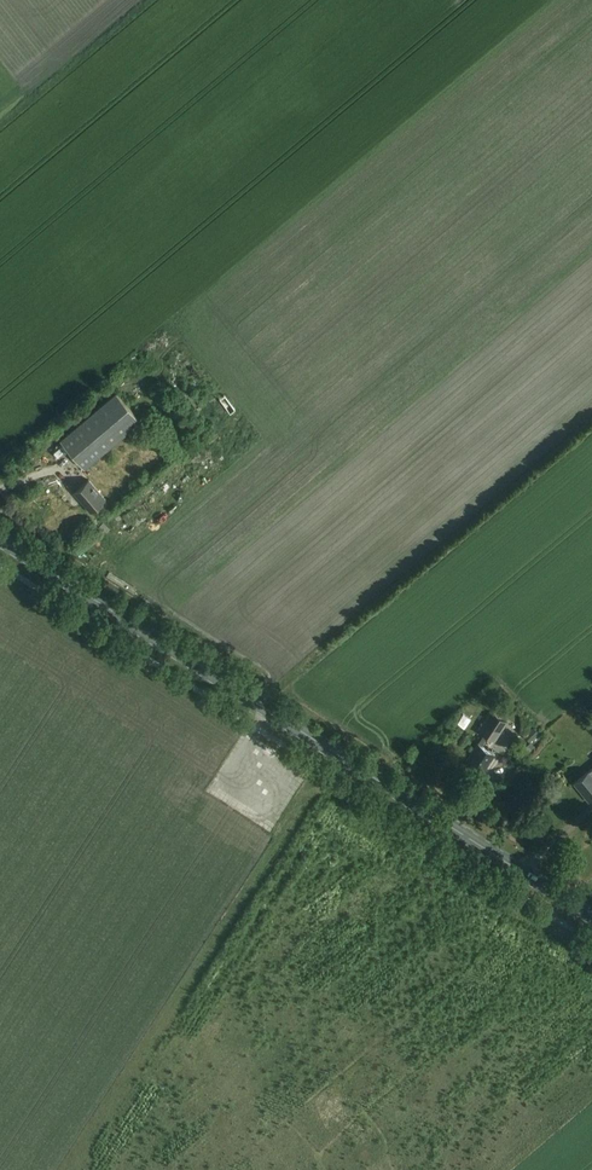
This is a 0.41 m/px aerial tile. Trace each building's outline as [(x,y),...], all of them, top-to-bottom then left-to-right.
[(141,420),(116,391),(61,439),(86,468),(141,420)] [(133,404),(142,398),(137,391),(128,396),(133,404)] [(106,498),(89,479),(75,491),(91,511),(106,498)] [(508,721),(492,710),(479,730),(495,741),(508,721)] [(495,754),(478,743),(466,761),(483,772),(495,754)] [(574,783),(588,802),(591,798),(591,769),(574,783)]
